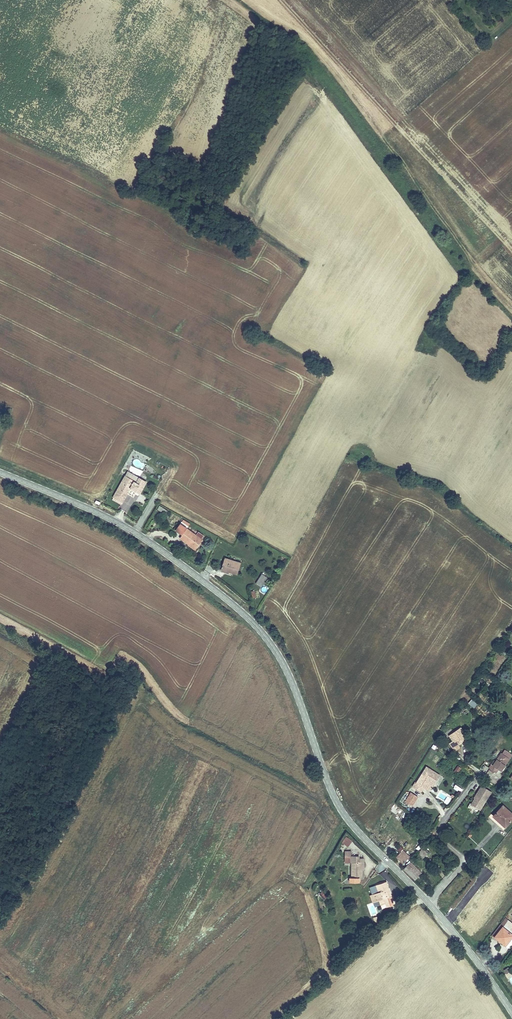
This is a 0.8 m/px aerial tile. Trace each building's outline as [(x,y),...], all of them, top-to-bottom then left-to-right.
[(138,478),(135,483),(125,477),(111,500),(121,506),(131,490),(140,495),(147,484),(138,478)] [(196,550),(202,542),(187,531),(189,528),(183,524),(177,532),(182,536),(180,540),(189,546),(190,545),(196,550)] [(241,565),(226,560),(221,573),(227,575),(227,573),(237,576),(241,565)] [(267,579),(262,576),(257,585),(262,588),(267,579)] [(474,708),(478,704),(472,699),(468,703),(474,708)] [(455,751),(461,747),(458,743),(467,736),(461,726),(449,734),(453,740),(450,742),(455,751)] [(505,755),(500,764),(497,769),(495,767),(493,771),(494,772),(500,775),(502,772),(505,773),(511,761),(511,759),(505,755)] [(430,772),(439,778),(441,775),(429,767),(423,775),(426,777),(430,772)] [(436,783),(439,778),(430,772),(426,777),(423,775),(419,782),(417,781),(414,786),(422,791),(425,786),(427,788),(431,781),(436,783)] [(455,783),(453,785),(459,792),(462,789),(455,783)] [(480,811),(492,792),(481,786),(470,805),(480,811)] [(410,792),(404,801),(413,806),(418,797),(410,792)] [(507,824),(511,819),(511,811),(505,804),(495,813),(498,817),(500,817),(507,824)] [(402,862),(407,858),(399,850),(395,854),(402,862)] [(356,853),(349,853),(349,858),(354,858),(354,864),(354,880),(351,880),(351,885),(361,885),(361,880),(364,880),(364,873),(364,864),(367,864),(367,860),(363,860),(363,858),(355,858),(356,853)] [(410,863),(404,869),(413,879),(419,872),(410,863)] [(388,892),(391,891),(388,884),(378,888),(381,894),(378,895),(381,903),(391,899),(389,895),(388,892)] [(402,902),(407,898),(402,893),(398,896),(402,902)] [(506,918),(492,936),(500,942),(501,941),(506,945),(511,937),(511,923),(506,918)]
